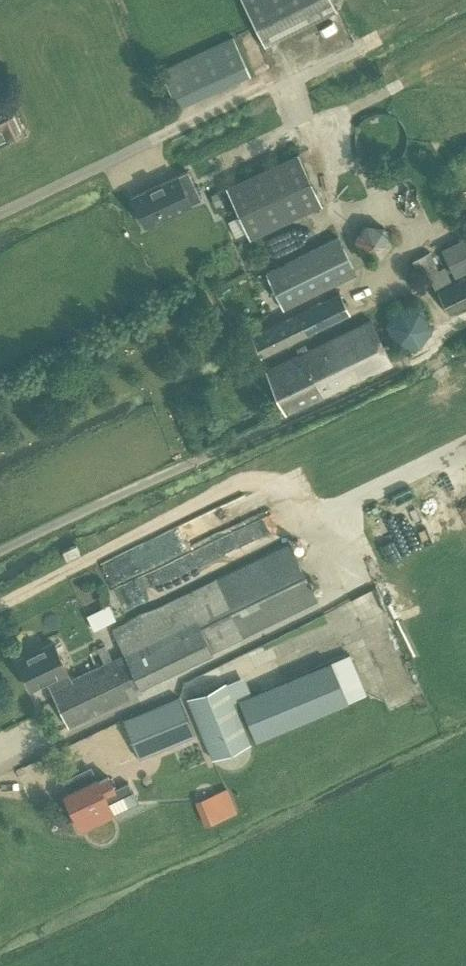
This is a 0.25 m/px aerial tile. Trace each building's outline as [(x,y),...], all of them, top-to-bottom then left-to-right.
[(336,9),(331,0),(241,0),(264,45),(336,9)] [(177,106),(250,73),(233,36),(160,70),(177,106)] [(2,129),(7,139),(24,131),(11,103),(0,108),(0,130),(2,129)] [(249,237),(321,204),(298,152),(225,186),(249,237)] [(131,196),(145,226),(201,200),(187,170),(131,196)] [(221,191),(210,196),(215,206),(226,202),(221,191)] [(380,258),(391,243),(384,225),(366,223),(355,239),(361,256),(380,258)] [(465,270),(465,236),(441,248),(454,276),(465,270)] [(283,309),(356,274),(338,237),(266,272),(283,309)] [(420,278),(428,275),(438,270),(438,269),(430,252),(412,260),(420,278)] [(435,289),(451,281),(444,266),(438,269),(438,270),(428,275),(435,289)] [(465,304),(465,278),(437,292),(448,313),(465,304)] [(261,355),(349,313),(339,292),(251,335),(261,355)] [(420,348),(433,328),(422,306),(398,304),(385,324),(395,346),(420,348)] [(286,411),(391,362),(371,321),(267,370),(286,411)] [(140,686),(228,643),(317,600),(290,543),(112,629),(124,653),(111,659),(70,679),(52,642),(16,659),(30,688),(48,680),(52,688),(50,688),(68,726),(129,697),(142,691),(140,686)] [(93,629),(115,619),(108,605),(86,615),(93,629)] [(187,697),(212,758),(282,729),(347,702),(330,661),(250,694),(233,702),(224,681),(187,697)] [(139,758),(194,734),(178,696),(123,720),(139,758)] [(96,776),(63,792),(81,830),(114,813),(104,792),(114,788),(108,775),(98,780),(96,776)] [(205,826),(227,816),(218,792),(195,802),(205,826)]
